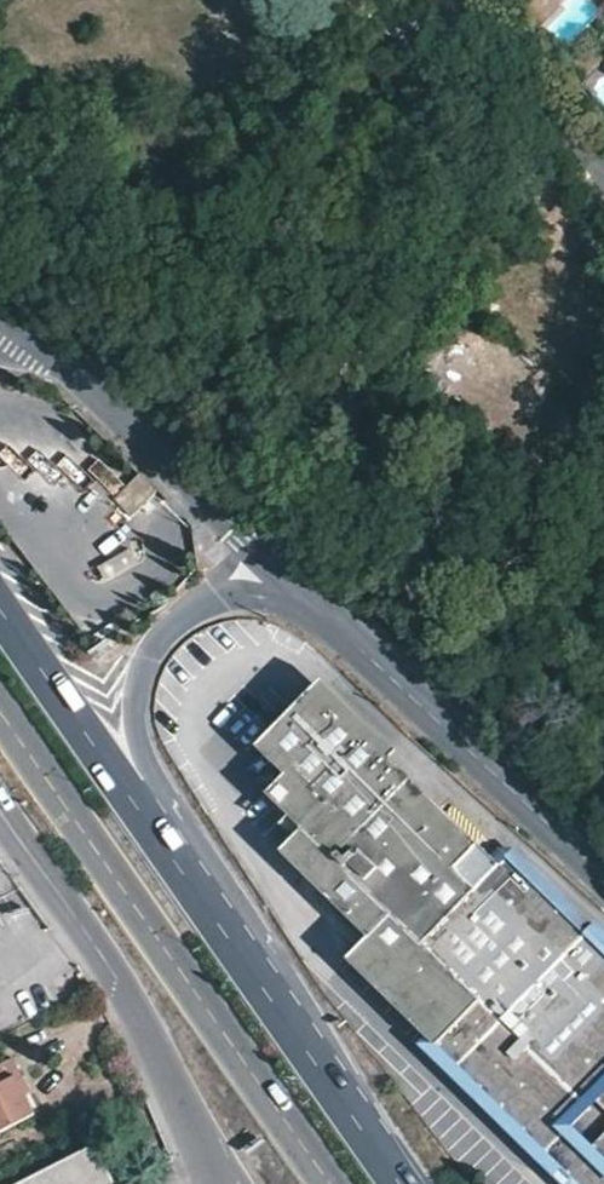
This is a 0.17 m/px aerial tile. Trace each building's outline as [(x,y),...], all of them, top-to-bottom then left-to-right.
[(140,472),(114,497),(132,516),(158,492),(140,472)] [(130,549),(99,567),(108,582),(139,564),(130,549)] [(506,860),(500,867),(324,700),(276,749),(296,768),(266,799),(315,846),(291,871),(366,945),(349,964),(578,1183),(603,1183),(603,953),(506,860)] [(0,1064),(0,1131),(34,1114),(15,1075),(19,1073),(15,1066),(11,1059),(0,1064)] [(14,1183),(112,1183),(92,1144),(14,1183)]
